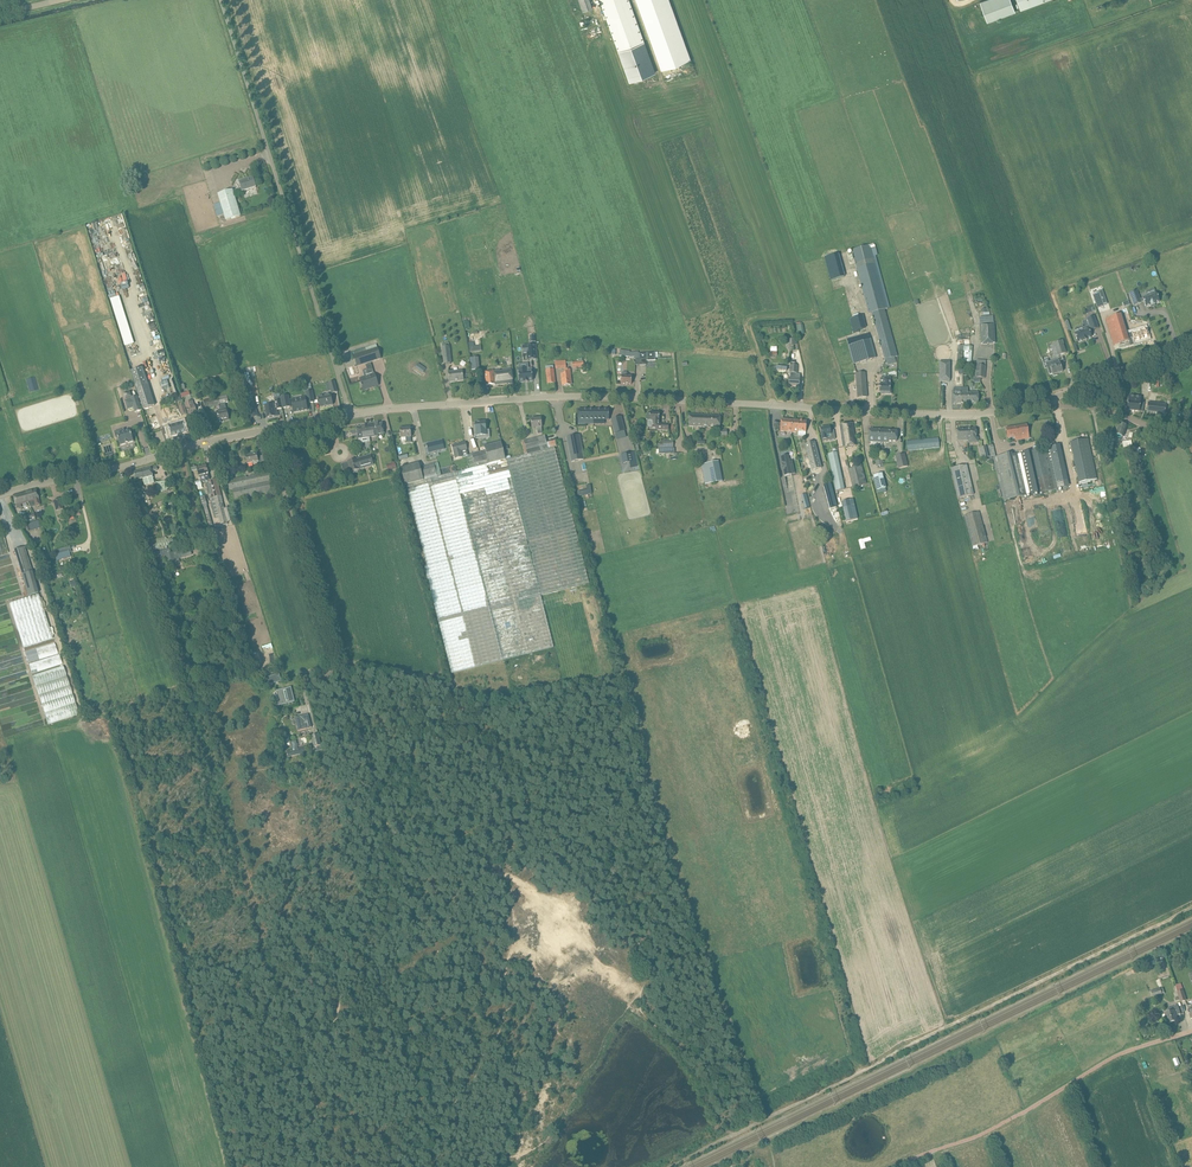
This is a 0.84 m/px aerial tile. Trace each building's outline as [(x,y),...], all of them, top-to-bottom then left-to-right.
[(618,52),(629,81),(655,72),(645,42),(629,0),(600,0),(618,52)] [(651,40),(662,69),(690,59),(669,0),(637,0),(651,40)] [(980,2),(983,10),(987,22),(1015,11),(1011,0),(986,0),(981,2),(980,2)] [(1020,10),(1047,0),(1017,0),(1020,10)] [(221,203),(214,205),(217,217),(224,215),(226,221),(241,216),(234,193),(242,191),(242,192),(256,188),(253,178),(239,182),(241,188),(233,191),(233,190),(218,194),(221,203)] [(870,245),(851,250),(855,263),(869,313),(871,313),(884,360),(887,359),(888,365),(896,363),(895,357),(898,356),(885,309),(890,308),(875,256),(878,255),(875,248),(871,249),(870,245)] [(844,276),(838,253),(824,257),(831,280),(844,276)] [(1137,291),(1129,293),(1134,305),(1135,305),(1134,305),(1137,304),(1138,304),(1140,303),(1141,303),(1141,302),(1144,301),(1146,307),(1150,305),(1151,306),(1155,305),(1155,304),(1159,302),(1156,293),(1155,293),(1154,289),(1145,292),(1147,297),(1142,298),(1143,298),(1140,299),(1137,291)] [(1099,296),(1094,297),(1098,310),(1107,307),(1103,293),(1098,294),(1098,295),(1099,296)] [(1120,315),(1106,319),(1112,340),(1114,345),(1128,341),(1128,339),(1132,338),(1131,333),(1127,334),(1126,335),(1126,334),(1126,335),(1121,320),(1122,320),(1122,319),(1120,315)] [(1076,333),(1074,334),(1078,343),(1082,341),(1083,342),(1087,340),(1087,339),(1091,338),(1089,331),(1091,330),(1091,331),(1092,330),(1091,330),(1094,329),(1094,330),(1095,329),(1094,329),(1097,328),(1098,328),(1094,316),(1087,319),(1089,325),(1085,327),(1086,330),(1076,333)] [(855,317),(849,319),(854,334),(860,333),(859,330),(855,317)] [(994,323),(979,324),(981,344),(995,343),(994,323)] [(1144,329),(1131,333),(1132,338),(1134,343),(1147,339),(1147,338),(1145,332),(1144,329)] [(869,333),(847,339),(849,346),(848,346),(853,364),(876,358),(869,333)] [(1062,341),(1054,343),(1058,356),(1066,353),(1062,341)] [(536,345),(523,346),(523,354),(527,353),(527,360),(537,359),(536,345)] [(449,346),(442,347),(444,364),(451,363),(450,351),(449,346)] [(377,348),(353,355),(357,367),(381,359),(377,348)] [(620,350),(619,356),(630,357),(635,357),(635,359),(646,359),(646,361),(656,361),(656,358),(655,352),(639,353),(638,352),(630,353),(630,351),(620,350)] [(971,362),(972,352),(964,351),(963,362),(971,362)] [(1050,367),(1047,368),(1049,375),(1052,374),(1053,375),(1054,376),(1057,375),(1057,374),(1062,372),(1060,366),(1060,364),(1059,364),(1058,360),(1049,362),(1048,363),(1050,367)] [(940,362),(940,382),(949,382),(949,362),(940,362)] [(419,363),(416,367),(424,372),(426,369),(419,363)] [(528,363),(518,364),(519,369),(519,372),(518,372),(519,382),(524,381),(524,382),(528,382),(528,381),(533,380),(532,371),(531,371),(531,368),(529,368),(528,363)] [(365,379),(360,381),(362,386),(361,386),(362,387),(363,390),(368,389),(373,387),(378,386),(376,380),(375,374),(374,375),(371,364),(366,365),(367,369),(369,376),(365,378),(365,379)] [(553,366),(546,366),(548,384),(555,383),(553,366)] [(976,366),(975,378),(984,378),(985,366),(976,366)] [(497,371),(485,372),(486,386),(495,385),(496,384),(496,385),(513,383),(511,370),(497,372),(497,371)] [(565,374),(561,374),(562,380),(563,386),(571,385),(571,379),(570,373),(570,370),(565,370),(565,374)] [(462,371),(448,372),(450,382),(464,380),(462,371)] [(622,376),(621,384),(631,385),(632,377),(627,376),(627,374),(627,373),(627,372),(623,372),(622,373),(622,376)] [(789,380),(789,386),(799,387),(799,381),(800,379),(799,379),(799,376),(796,376),(796,373),(790,373),(790,378),(789,378),(789,380)] [(865,373),(856,374),(858,398),(866,397),(865,373)] [(880,386),(880,392),(885,392),(884,394),(891,394),(892,388),(890,388),(890,378),(884,378),(884,385),(880,385),(880,386)] [(333,381),(329,383),(332,394),(336,393),(337,392),(334,381),(333,381)] [(179,382),(177,383),(180,391),(185,389),(184,384),(181,385),(181,384),(180,384),(179,382)] [(148,386),(137,390),(143,409),(148,408),(152,406),(155,405),(148,386)] [(962,388),(953,388),(953,404),(964,404),(964,400),(963,400),(962,388)] [(968,388),(962,388),(963,400),(964,400),(964,404),(978,404),(978,393),(968,393),(968,388)] [(313,391),(306,392),(308,403),(315,402),(315,401),(313,391)] [(215,398),(204,400),(205,408),(220,405),(220,404),(222,410),(217,411),(219,420),(223,419),(224,421),(229,420),(225,403),(228,402),(227,396),(218,398),(218,394),(215,395),(215,398)] [(288,395),(280,397),(281,400),(282,408),(291,407),(288,395)] [(331,395),(318,397),(320,407),(333,405),(331,395)] [(1129,397),(1127,410),(1142,412),(1143,404),(1140,403),(1140,398),(1135,397),(1135,396),(1130,395),(1130,397),(1129,397)] [(131,399),(126,400),(129,409),(134,407),(135,412),(142,410),(137,396),(130,398),(131,399)] [(278,397),(274,398),(275,404),(276,409),(277,409),(282,408),(281,400),(280,400),(280,397),(278,397)] [(305,398),(298,399),(300,411),(308,410),(305,398)] [(298,399),(291,400),(293,413),(300,411),(298,399)] [(193,401),(185,403),(186,406),(187,409),(189,414),(197,412),(195,406),(194,403),(193,401)] [(253,402),(246,404),(250,418),(258,415),(253,402)] [(1148,403),(1147,411),(1165,414),(1166,405),(1148,403)] [(275,404),(265,406),(267,418),(278,416),(277,409),(276,409),(275,404)] [(578,410),(577,424),(586,424),(586,420),(594,420),(594,410),(578,410)] [(594,410),(594,420),(605,420),(609,420),(609,410),(594,410)] [(647,414),(646,420),(649,420),(653,420),(653,428),(656,428),(658,428),(658,430),(668,431),(668,430),(669,424),(662,424),(659,424),(659,421),(659,413),(650,412),(650,414),(647,414)] [(689,415),(689,426),(709,427),(709,426),(720,427),(720,416),(689,415)] [(621,417),(611,419),(615,433),(625,431),(621,417)] [(541,418),(531,419),(532,428),(537,428),(537,434),(542,434),(541,418)] [(781,419),(780,431),(798,433),(798,431),(806,432),(807,422),(781,419)] [(184,422),(169,426),(171,436),(186,432),(184,422)] [(476,426),(474,426),(474,436),(477,436),(477,437),(486,436),(485,422),(476,423),(476,426)] [(853,423),(840,425),(843,448),(857,445),(853,423)] [(1117,431),(1115,435),(1122,438),(1123,436),(1125,431),(1126,428),(1127,426),(1119,423),(1119,425),(1117,429),(1117,431)] [(371,433),(369,433),(370,437),(378,436),(378,434),(384,433),(382,424),(370,426),(371,433)] [(1026,425),(1006,428),(1008,438),(1015,437),(1015,438),(1018,438),(1017,437),(1028,435),(1026,425)] [(370,426),(357,428),(358,439),(370,437),(369,433),(371,433),(370,426)] [(830,427),(820,428),(821,434),(822,440),(823,441),(835,439),(834,430),(830,431),(830,427)] [(410,428),(400,429),(401,438),(406,437),(406,443),(411,442),(410,428)] [(966,430),(957,430),(957,436),(957,442),(967,441),(968,441),(968,443),(978,443),(978,438),(976,438),(976,435),(976,429),(966,430)] [(869,430),(869,441),(882,442),(883,430),(869,430)] [(883,430),(882,442),(888,442),(888,441),(897,441),(897,431),(883,430)] [(131,431),(117,435),(119,440),(120,446),(134,442),(131,431)] [(154,434),(158,443),(165,439),(160,431),(154,434)] [(580,434),(566,437),(571,462),(585,459),(580,434)] [(545,436),(524,441),(527,454),(548,449),(545,436)] [(938,438),(907,441),(907,451),(939,448),(938,438)] [(1088,439),(1070,443),(1079,483),(1097,480),(1088,439)] [(442,440),(430,443),(432,452),(444,449),(442,440)] [(1131,441),(1122,442),(1123,448),(1128,447),(1129,452),(1133,452),(1131,441)] [(465,442),(452,445),(453,452),(455,459),(463,457),(468,455),(467,450),(465,442)] [(501,442),(484,446),(485,451),(489,464),(506,459),(501,442)] [(657,449),(656,449),(657,454),(674,453),(674,448),(673,448),(673,442),(668,442),(668,443),(662,444),(662,445),(657,445),(657,449)] [(815,443),(805,445),(811,471),(821,468),(815,443)] [(1049,465),(1064,462),(1060,445),(1046,448),(1049,465)] [(988,446),(982,447),(985,458),(990,457),(988,446)] [(527,454),(506,459),(540,595),(589,583),(554,447),(548,449),(527,454)] [(485,451),(472,454),(475,467),(489,464),(485,451)] [(837,452),(828,454),(836,491),(844,489),(837,454),(837,452)] [(630,453),(621,454),(623,463),(629,462),(630,467),(637,466),(636,461),(632,461),(630,453)] [(256,454),(246,456),(247,464),(253,463),(253,465),(262,463),(263,466),(268,465),(266,457),(266,456),(265,456),(257,457),(256,454)] [(905,454),(896,457),(899,469),(908,467),(905,454)] [(356,458),(347,461),(347,462),(349,469),(350,472),(353,471),(357,470),(359,469),(359,468),(373,464),(371,455),(357,459),(356,458)] [(788,455),(780,457),(784,476),(792,475),(789,461),(788,455)] [(995,466),(993,466),(994,470),(996,469),(1004,501),(1016,498),(1005,455),(996,457),(993,458),(994,460),(995,466)] [(475,467),(455,473),(502,661),(554,648),(540,595),(506,459),(489,464),(475,467)] [(395,462),(386,465),(388,471),(397,468),(395,462)] [(719,462),(701,465),(705,485),(722,482),(719,462)] [(419,463),(401,467),(405,485),(406,485),(423,480),(420,468),(419,463)] [(434,464),(420,468),(423,480),(437,477),(434,464)] [(967,465),(951,469),(957,498),(974,495),(967,465)] [(157,466),(134,472),(136,480),(153,476),(152,472),(158,470),(157,466)] [(206,466),(197,469),(199,476),(200,476),(202,481),(205,482),(208,482),(207,480),(210,480),(208,472),(206,466)] [(862,466),(847,469),(852,488),(867,485),(862,466)] [(423,480),(406,485),(427,566),(425,566),(452,673),(502,661),(455,472),(441,476),(437,477),(423,480)] [(882,474),(874,476),(875,481),(877,490),(878,494),(886,492),(885,488),(882,474)] [(210,483),(206,484),(209,495),(213,494),(214,498),(216,504),(211,505),(215,519),(219,518),(221,525),(221,524),(227,523),(228,523),(228,522),(233,521),(229,507),(224,509),(217,479),(209,481),(210,483)] [(159,486),(157,486),(157,489),(160,488),(161,492),(168,490),(167,487),(166,482),(166,481),(158,482),(159,486)] [(1107,487),(1111,498),(1121,494),(1117,483),(1107,487)] [(831,484),(823,486),(830,508),(837,506),(831,484)] [(36,489),(25,492),(28,503),(30,507),(35,505),(35,507),(40,505),(38,500),(39,499),(36,489)] [(25,492),(13,495),(14,501),(16,509),(21,508),(21,505),(28,503),(25,492)] [(143,494),(132,496),(137,514),(140,513),(139,510),(140,509),(139,504),(138,499),(143,498),(144,498),(143,494)] [(205,496),(200,497),(203,507),(204,507),(208,521),(210,530),(213,529),(211,520),(207,506),(208,506),(205,496)] [(60,499),(54,501),(56,511),(63,509),(60,499)] [(849,500),(841,503),(843,510),(846,522),(858,519),(855,507),(852,508),(849,500)] [(1079,514),(1086,511),(1083,503),(1076,505),(1079,514)] [(979,512),(964,516),(972,547),(973,550),(978,549),(977,545),(987,543),(982,525),(979,512)] [(34,513),(22,516),(24,524),(36,521),(34,513)] [(157,545),(151,546),(153,552),(167,548),(167,546),(171,545),(177,544),(175,538),(169,539),(157,542),(157,545)] [(25,547),(14,550),(22,575),(32,571),(25,547)] [(58,554),(55,555),(57,561),(70,557),(69,553),(69,552),(71,551),(70,547),(68,547),(57,550),(58,554)] [(170,553),(166,554),(166,556),(169,566),(176,564),(180,562),(179,558),(192,555),(190,547),(170,553)] [(164,550),(152,553),(154,559),(156,559),(165,556),(166,556),(166,554),(170,553),(170,552),(169,548),(164,550)] [(211,568),(206,569),(209,579),(221,576),(220,572),(222,571),(220,563),(213,565),(214,567),(211,568)] [(28,573),(22,575),(28,597),(38,594),(32,572),(28,573)] [(154,585),(147,587),(150,594),(156,592),(154,585)] [(39,594),(10,603),(24,648),(53,639),(39,594)] [(55,642),(25,651),(28,663),(58,654),(55,642)] [(59,654),(29,664),(32,674),(62,664),(59,654)] [(279,665),(256,671),(257,676),(280,670),(279,665)] [(63,666),(32,676),(48,725),(79,714),(63,666)] [(270,676),(268,677),(269,684),(281,682),(279,674),(278,675),(270,676)] [(283,689),(276,691),(277,691),(280,705),(279,705),(280,705),(287,704),(289,703),(295,702),(295,701),(294,701),(291,688),(291,687),(285,689),(283,689)] [(307,715),(295,718),(298,731),(310,728),(312,727),(311,724),(309,718),(308,719),(307,715)] [(313,738),(312,738),(314,747),(321,745),(318,734),(312,736),(313,738)] [(292,749),(287,750),(288,757),(300,754),(300,756),(306,754),(306,751),(305,747),(299,749),(299,747),(297,748),(292,749)] [(1160,988),(1151,991),(1153,999),(1163,996),(1160,988)] [(1183,990),(1177,992),(1181,1002),(1187,1000),(1183,990)] [(1170,1012),(1165,1014),(1166,1018),(1168,1024),(1176,1021),(1175,1016),(1181,1014),(1179,1009),(1178,1005),(1169,1008),(1170,1012)]
